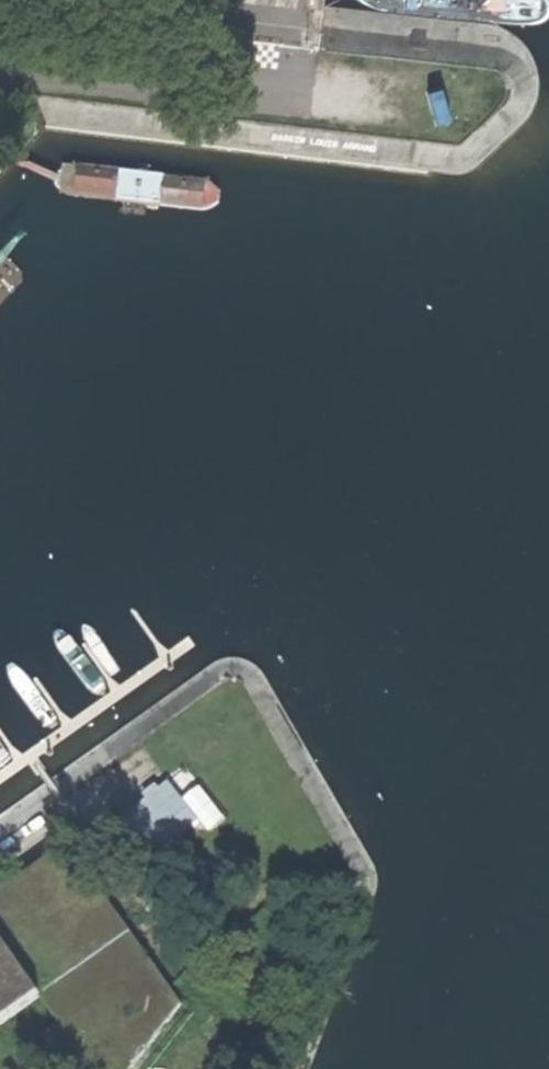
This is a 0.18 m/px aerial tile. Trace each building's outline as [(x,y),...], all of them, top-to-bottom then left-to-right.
[(418,125),(443,120),(438,93),(413,97),(418,125)] [(122,808),(158,852),(199,820),(163,775),(122,808)] [(70,840),(0,888),(0,1019),(38,992),(59,1019),(52,1024),(72,1053),(80,1047),(95,1068),(125,1068),(179,999),(168,983),(70,840)]
